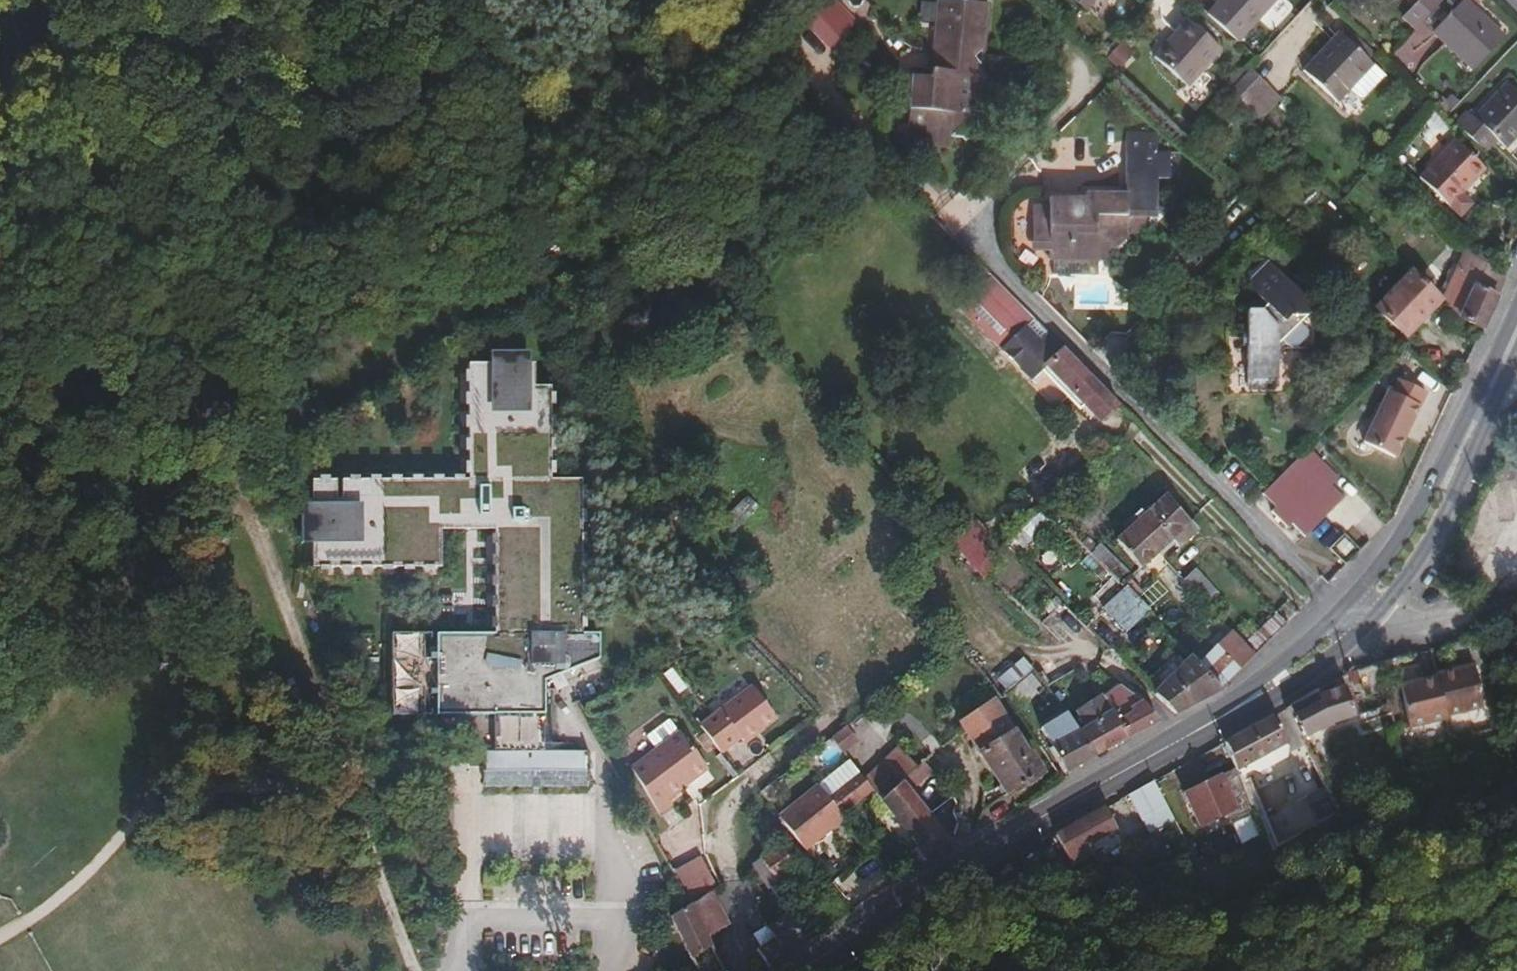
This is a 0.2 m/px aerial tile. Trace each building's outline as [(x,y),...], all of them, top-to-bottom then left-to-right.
[(1087,10),(1096,0),(1076,0),(1087,10)] [(1215,8),(1246,37),(1280,0),(1222,0),(1215,8)] [(1420,5),(1408,17),(1422,30),(1447,2),(1444,0),(1415,0),(1420,5)] [(968,57),(971,4),(951,2),(947,56),(968,57)] [(1001,42),(1003,6),(971,4),(968,57),(984,58),(984,54),(1001,42)] [(1468,4),(1435,39),(1475,76),(1507,41),(1468,4)] [(1246,37),(1215,8),(1207,16),(1238,45),(1246,37)] [(839,16),(821,33),(839,51),(857,33),(839,16)] [(1192,22),(1157,58),(1187,87),(1222,50),(1192,22)] [(1375,71),(1377,70),(1344,37),(1308,74),(1341,106),(1354,93),(1375,71)] [(967,74),(968,57),(947,56),(946,73),(967,74)] [(996,124),(999,73),(984,60),(984,58),(968,57),(967,74),(946,73),(925,71),(923,104),(924,104),(922,124),(921,133),(937,133),(936,142),(944,143),(944,153),(970,155),(970,144),(981,144),(985,148),(1001,128),(996,124)] [(1248,111),(1269,89),(1251,71),(1229,92),(1248,111)] [(1367,103),(1387,84),(1375,71),(1354,93),(1363,103),(1367,103)] [(1516,141),(1516,90),(1511,84),(1476,121),(1470,116),(1458,128),(1487,155),(1499,143),(1508,151),(1516,141)] [(922,124),(924,104),(923,104),(911,114),(922,124)] [(1171,229),(1171,215),(1180,204),(1179,176),(1191,176),(1191,150),(1179,150),(1178,133),(1149,133),(1150,193),(1110,193),(1110,198),(1074,199),(1075,214),(1061,214),(1061,249),(1076,249),(1076,257),(1080,257),(1124,257),(1130,257),(1156,230),(1171,229)] [(1464,193),(1485,170),(1454,143),(1421,180),(1451,208),(1464,193)] [(1459,215),(1472,202),(1464,193),(1451,208),(1459,215)] [(1180,215),(1180,204),(1171,215),(1180,215)] [(1484,330),(1508,279),(1471,245),(1443,304),(1461,321),(1484,330)] [(1124,271),(1124,257),(1080,257),(1080,272),(1124,271)] [(1307,357),(1307,325),(1316,317),(1298,298),(1298,293),(1291,293),(1268,269),(1254,283),(1253,282),(1252,283),(1251,282),(1244,289),(1263,309),(1258,314),(1243,314),(1243,335),(1243,350),(1242,391),(1261,391),(1261,385),(1273,384),(1276,370),(1277,366),(1279,363),(1285,358),(1289,356),(1307,357)] [(1407,337),(1442,302),(1413,274),(1379,308),(1407,337)] [(1115,405),(1062,350),(1045,367),(1098,421),(1115,405)] [(530,365),(475,364),(474,481),(317,480),(316,568),(446,569),(446,532),(499,532),(499,637),(487,637),(487,641),(441,640),(441,650),(433,650),(433,662),(440,662),(440,691),(433,691),(433,697),(441,697),(441,712),(487,713),(487,718),(498,718),(498,753),(487,753),(486,783),(488,783),(488,788),(592,788),(592,754),(548,754),(549,682),(602,661),(603,636),(587,636),(587,481),(557,480),(557,388),(530,388),(530,365)] [(1389,391),(1364,444),(1396,459),(1421,407),(1389,391)] [(1359,493),(1316,451),(1280,488),(1293,501),(1309,516),(1322,530),(1359,493)] [(1164,496),(1115,541),(1141,568),(1173,539),(1180,546),(1197,531),(1164,496)] [(1309,516),(1293,501),(1289,505),(1305,521),(1309,516)] [(1030,522),(1045,507),(1039,502),(1025,516),(1030,522)] [(974,555),(980,550),(975,545),(969,550),(974,555)] [(981,578),(993,564),(980,550),(974,555),(969,550),(962,557),(981,578)] [(1195,569),(1184,580),(1207,606),(1219,595),(1195,569)] [(1153,618),(1125,589),(1103,611),(1126,633),(1143,617),(1148,622),(1153,618)] [(1254,656),(1232,633),(1217,647),(1240,670),(1254,656)] [(1221,689),(1192,657),(1155,695),(1174,714),(1221,689)] [(1484,708),(1473,664),(1437,674),(1437,677),(1448,717),(1484,708)] [(1448,717),(1437,677),(1424,681),(1419,666),(1395,673),(1410,730),(1449,721),(1448,717)] [(1382,694),(1373,667),(1357,673),(1366,699),(1382,694)] [(745,740),(776,714),(750,683),(700,725),(722,753),(741,736),(745,740)] [(1158,722),(1138,701),(1121,688),(1101,699),(1110,715),(1129,737),(1158,722)] [(1334,723),(1356,716),(1347,688),(1322,696),(1320,691),(1289,708),(1305,738),(1334,723)] [(1049,691),(1027,704),(1038,722),(1060,709),(1049,691)] [(1129,737),(1110,715),(1101,699),(1078,713),(1086,726),(1079,730),(1096,755),(1129,737)] [(1027,754),(994,704),(962,723),(1009,795),(1043,772),(1030,753),(1027,754)] [(1239,770),(1287,743),(1274,717),(1228,742),(1238,769),(1239,770)] [(658,750),(679,732),(669,719),(647,737),(658,750)] [(842,750),(856,741),(846,727),(833,736),(842,750)] [(1096,755),(1079,730),(1051,748),(1068,772),(1096,755)] [(710,767),(680,731),(679,732),(658,750),(641,763),(671,799),(688,786),(685,782),(691,776),(694,780),(710,767)] [(911,772),(894,755),(873,774),(890,792),(901,781),(911,772)] [(804,851),(841,820),(838,817),(870,789),(847,760),(777,819),(804,851)] [(910,791),(931,770),(923,760),(911,772),(901,781),(910,791)] [(1239,770),(1238,769),(1221,778),(1235,805),(1250,797),(1239,770)] [(1221,778),(1219,775),(1185,793),(1201,825),(1236,808),(1235,805),(1221,778)] [(962,822),(955,813),(958,802),(943,784),(938,790),(947,800),(931,815),(910,791),(901,781),(890,792),(881,801),(929,860),(953,844),(962,822)] [(1177,825),(1156,782),(1131,796),(1153,837),(1177,825)] [(1272,806),(1263,810),(1277,846),(1301,835),(1287,808),(1276,813),(1272,806)] [(1085,847),(1117,830),(1107,809),(1058,836),(1074,868),(1091,859),(1085,847)] [(795,869),(778,845),(764,854),(780,878),(795,869)] [(780,878),(764,854),(753,861),(769,886),(780,878)] [(1062,860),(1034,868),(1038,882),(1066,875),(1062,860)] [(711,890),(717,886),(708,874),(682,891),(688,901),(689,904),(711,890)] [(772,892),(784,884),(780,878),(769,886),(772,892)] [(728,923),(711,890),(689,904),(706,933),(728,923)] [(825,936),(805,903),(793,911),(784,898),(778,902),(782,907),(807,948),(825,936)] [(689,904),(688,901),(670,910),(692,951),(711,942),(706,933),(689,904)] [(807,948),(782,907),(763,919),(773,935),(758,945),(769,966),(785,955),(789,960),(807,948)]
